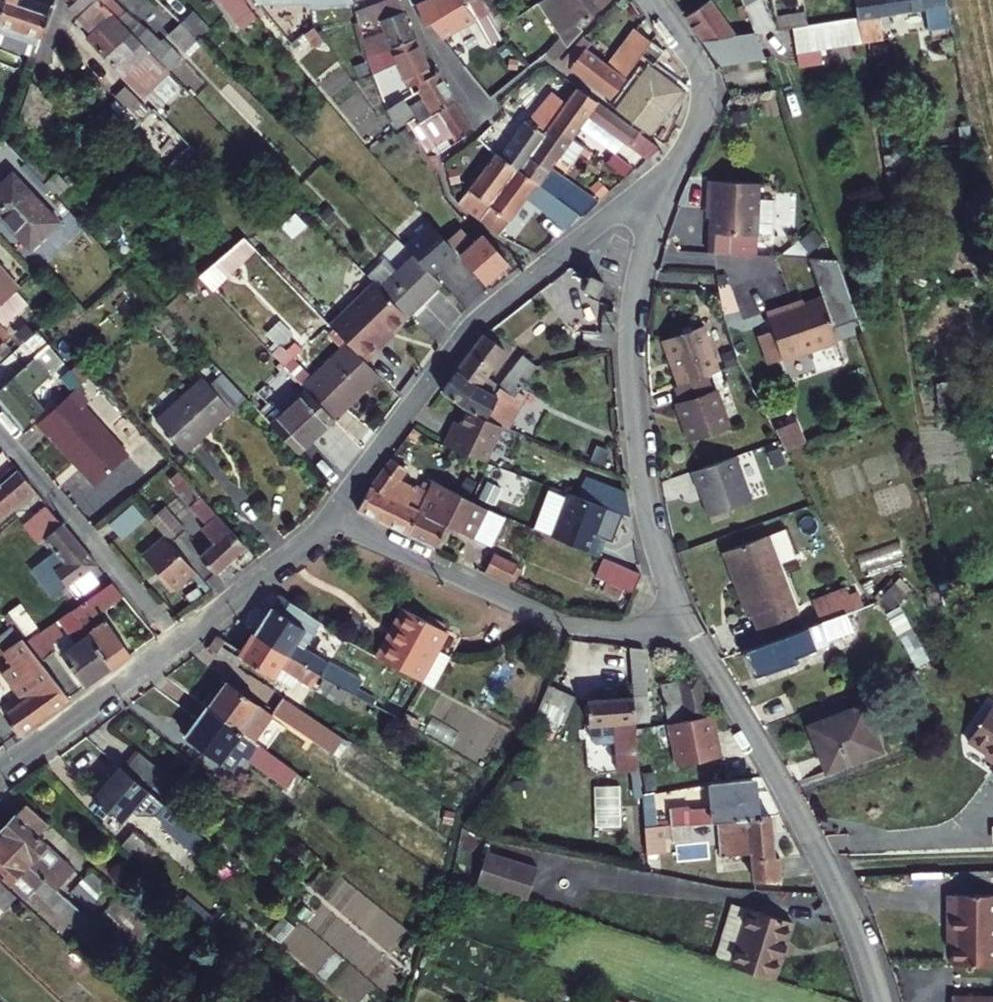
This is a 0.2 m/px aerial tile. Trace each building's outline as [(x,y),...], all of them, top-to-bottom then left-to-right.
[(16,5),(48,16),(54,0),(18,0),(16,5)] [(148,55),(129,34),(117,22),(96,0),(77,0),(74,2),(67,9),(77,19),(79,16),(89,26),(84,31),(89,35),(86,38),(143,97),(145,95),(155,106),(177,84),(148,55)] [(117,22),(124,15),(110,0),(96,0),(117,22)] [(243,0),(217,0),(234,24),(240,19),(245,27),(257,19),(243,0)] [(353,5),(354,13),(368,8),(367,0),(351,0),(353,5)] [(397,0),(387,0),(368,8),(354,13),(357,26),(400,9),(397,0)] [(485,10),(479,0),(472,0),(461,2),(461,0),(423,0),(414,3),(425,27),(429,24),(446,46),(454,40),(451,35),(457,30),(451,22),(466,9),(471,15),(485,10)] [(485,10),(498,30),(507,23),(490,0),(479,0),(485,10)] [(538,3),(561,38),(544,55),(553,63),(581,31),(577,27),(580,21),(598,11),(608,0),(542,0),(538,3)] [(710,0),(709,0),(692,11),(686,6),(680,10),(704,40),(735,34),(710,0)] [(759,0),(747,0),(742,3),(755,31),(770,24),(759,0)] [(857,17),(861,42),(868,41),(881,39),(880,27),(889,26),(887,13),(924,8),(927,30),(949,27),(946,0),(855,0),(857,17)] [(16,5),(5,1),(0,14),(0,25),(34,37),(40,39),(41,37),(48,16),(16,5)] [(806,24),(804,10),(774,14),(776,29),(806,24)] [(191,12),(179,24),(196,41),(208,29),(191,12)] [(365,59),(413,40),(402,14),(359,30),(365,59)] [(303,37),(313,29),(315,27),(308,18),(284,38),(290,46),(303,37)] [(129,34),(148,55),(159,44),(141,23),(129,34)] [(196,41),(179,24),(168,35),(184,53),(196,41)] [(0,25),(0,26),(0,33),(31,44),(34,37),(0,25)] [(323,42),(313,29),(303,37),(313,49),(323,42)] [(765,57),(754,31),(736,34),(743,61),(765,57)] [(608,68),(623,79),(650,42),(637,32),(608,68)] [(33,59),(38,46),(31,44),(0,33),(0,46),(33,59)] [(430,77),(413,40),(365,59),(371,74),(395,65),(406,87),(415,83),(430,77)] [(609,100),(650,130),(678,92),(649,69),(661,52),(650,43),(650,42),(623,79),(609,100)] [(560,63),(609,100),(623,79),(608,68),(576,44),(560,63)] [(412,119),(415,124),(454,102),(445,86),(437,73),(430,77),(415,83),(419,90),(401,102),(412,119)] [(62,116),(32,83),(20,115),(40,136),(62,116)] [(550,94),(535,113),(550,124),(570,138),(587,116),(648,156),(659,146),(604,108),(574,88),(563,103),(550,94)] [(650,130),(609,100),(606,104),(647,134),(650,130)] [(412,119),(401,102),(386,111),(394,129),(407,122),(412,119)] [(472,131),(454,102),(415,124),(425,137),(443,127),(454,143),(472,131)] [(152,110),(132,129),(169,166),(188,147),(152,110)] [(524,122),(497,157),(516,171),(550,124),(535,113),(526,124),(524,122)] [(550,124),(516,171),(536,184),(544,191),(580,217),(595,204),(548,171),(557,158),(570,166),(582,148),(570,138),(550,124)] [(450,146),(443,137),(422,150),(438,178),(436,155),(450,146)] [(922,158),(921,147),(883,152),(884,164),(922,158)] [(456,205),(478,222),(516,171),(497,157),(493,154),(456,205)] [(23,164),(0,186),(0,218),(30,250),(59,223),(25,187),(36,176),(23,164)] [(516,171),(478,222),(497,237),(536,184),(516,171)] [(69,187),(56,173),(43,184),(57,198),(69,187)] [(759,186),(708,183),(706,209),(711,210),(709,235),(756,237),(757,234),(772,235),(773,202),(758,201),(759,186)] [(571,224),(580,217),(544,191),(538,201),(571,224)] [(431,223),(404,249),(411,256),(431,276),(454,251),(446,241),(431,223)] [(454,251),(455,252),(483,284),(506,264),(482,235),(472,245),(458,229),(446,241),(454,251)] [(242,239),(199,277),(213,292),(255,252),(242,239)] [(431,276),(411,256),(390,277),(378,264),(366,276),(372,282),(405,316),(407,317),(440,285),(431,276)] [(834,336),(860,326),(838,262),(819,261),(822,271),(813,275),(822,300),(834,336)] [(1,307),(18,293),(21,290),(0,266),(0,308),(1,307)] [(603,283),(589,276),(584,289),(598,296),(603,283)] [(347,346),(363,362),(379,346),(377,344),(405,316),(372,282),(328,326),(346,345),(347,346)] [(13,353),(5,344),(12,337),(4,328),(29,305),(18,293),(1,307),(0,308),(0,365),(13,353)] [(834,336),(822,300),(791,310),(790,306),(764,315),(781,363),(809,353),(815,370),(841,362),(836,344),(836,341),(834,336)] [(611,347),(613,312),(604,313),(603,331),(585,330),(585,344),(611,347)] [(678,387),(706,377),(717,372),(700,321),(660,337),(678,387)] [(13,353),(0,365),(0,387),(1,388),(48,345),(36,332),(13,353)] [(484,335),(456,371),(468,380),(508,404),(517,392),(518,391),(522,386),(531,374),(537,366),(521,355),(497,386),(483,377),(504,350),(484,335)] [(1,388),(0,389),(0,403),(22,429),(45,409),(30,393),(51,375),(48,373),(62,361),(48,345),(1,388)] [(306,391),(331,419),(376,375),(363,362),(347,346),(346,345),(302,387),(306,391)] [(90,377),(75,361),(57,376),(72,393),(76,389),(90,377)] [(456,371),(440,392),(466,410),(501,425),(501,426),(524,396),(518,391),(517,392),(508,404),(468,380),(456,371)] [(185,452),(231,410),(229,409),(243,396),(222,374),(209,387),(201,378),(156,421),(185,452)] [(531,374),(522,386),(534,394),(543,383),(531,374)] [(706,377),(678,387),(675,388),(679,403),(676,405),(689,442),(729,428),(716,391),(710,393),(706,377)] [(72,393),(36,426),(48,439),(50,438),(94,487),(127,457),(83,408),(88,403),(76,389),(72,393)] [(333,420),(331,419),(306,391),(270,424),(297,454),(333,420)] [(501,425),(466,410),(456,435),(449,432),(442,447),(484,463),(501,425)] [(800,452),(793,432),(783,436),(777,437),(785,459),(800,452)] [(752,504),(734,457),(692,472),(699,493),(707,491),(708,498),(706,502),(712,520),(752,504)] [(358,511),(405,534),(419,510),(425,513),(440,485),(432,480),(426,490),(401,480),(408,471),(391,458),(370,485),(358,511)] [(2,476),(5,481),(18,470),(14,465),(2,476)] [(5,481),(0,486),(0,516),(33,488),(18,470),(5,481)] [(184,479),(177,472),(171,478),(177,485),(184,479)] [(626,492),(589,477),(581,499),(606,508),(629,517),(626,492)] [(245,548),(184,479),(177,485),(173,489),(205,525),(201,529),(208,538),(213,543),(200,555),(199,556),(216,574),(245,548)] [(419,510),(405,534),(433,548),(445,524),(491,548),(505,518),(476,505),(440,485),(425,513),(419,510)] [(581,499),(567,494),(551,537),(597,557),(604,539),(595,536),(606,508),(581,499)] [(109,523),(123,540),(148,521),(134,504),(109,523)] [(63,525),(47,505),(25,525),(28,530),(38,545),(46,539),(63,525)] [(165,537),(171,543),(185,530),(164,508),(150,520),(165,537)] [(97,566),(63,525),(46,539),(64,564),(56,571),(77,600),(95,586),(86,575),(97,566)] [(796,613),(766,535),(724,552),(748,614),(752,614),(757,629),(796,613)] [(197,573),(171,543),(165,537),(142,558),(174,594),(197,573)] [(213,543),(208,538),(195,549),(200,555),(213,543)] [(856,556),(864,577),(906,561),(898,541),(856,556)] [(511,585),(519,564),(494,555),(486,575),(511,585)] [(640,575),(628,570),(603,559),(595,577),(632,593),(640,575)] [(71,611),(112,668),(132,653),(105,619),(99,623),(94,617),(122,596),(112,584),(71,611)] [(858,601),(852,586),(823,600),(830,614),(858,601)] [(279,595),(254,634),(348,692),(357,679),(305,647),(320,623),(279,595)] [(406,610),(402,608),(386,639),(390,642),(406,610)] [(444,630),(406,610),(390,642),(386,639),(378,656),(432,686),(448,656),(435,649),(444,630)] [(85,689),(112,668),(71,611),(59,619),(75,643),(61,654),(85,689)] [(856,628),(849,612),(744,651),(754,677),(795,662),(794,657),(825,645),(826,641),(856,628)] [(54,623),(26,642),(41,661),(52,651),(48,646),(62,636),(54,623)] [(457,637),(444,630),(435,649),(448,656),(457,637)] [(348,692),(254,634),(243,652),(220,637),(212,650),(237,666),(243,658),(274,678),(280,669),(340,706),(348,692)] [(20,736),(71,700),(41,661),(22,638),(3,651),(13,665),(7,669),(27,698),(5,713),(20,736)] [(632,695),(635,723),(648,721),(642,649),(629,648),(632,695)] [(707,715),(698,677),(661,685),(669,723),(707,715)] [(224,680),(207,706),(252,740),(254,742),(268,722),(253,710),(258,704),(224,680)] [(573,696),(548,685),(537,713),(562,724),(573,696)] [(635,723),(632,695),(616,697),(613,689),(607,690),(605,698),(587,699),(589,724),(612,722),(616,772),(638,770),(635,723)] [(342,736),(283,697),(272,712),(330,752),(342,736)] [(881,751),(863,705),(809,724),(826,771),(881,751)] [(252,740),(207,706),(186,737),(221,763),(223,762),(232,768),(252,740)] [(987,707),(964,744),(992,762),(987,772),(992,776),(992,711),(987,707)] [(707,715),(669,723),(677,765),(721,756),(713,714),(707,715)] [(296,772),(258,744),(247,761),(285,788),(296,772)] [(202,837),(118,765),(92,796),(123,823),(134,809),(139,813),(149,801),(158,809),(154,814),(164,822),(161,826),(197,857),(206,847),(199,842),(202,837)] [(670,807),(671,825),(709,822),(720,821),(756,818),(753,778),(709,782),(711,808),(688,809),(688,806),(670,807)] [(656,816),(654,794),(640,794),(643,817),(656,816)] [(56,889),(74,870),(37,836),(48,825),(24,802),(0,829),(0,832),(2,834),(0,836),(0,837),(56,889)] [(771,817),(756,818),(720,821),(722,854),(752,853),(754,880),(781,880),(778,856),(774,856),(771,817)] [(709,838),(709,822),(671,825),(644,828),(646,860),(658,859),(658,854),(664,853),(663,836),(671,836),(671,840),(709,838)] [(154,851),(133,833),(123,845),(145,863),(154,851)] [(56,889),(0,837),(0,877),(24,900),(35,890),(72,925),(83,914),(56,889)] [(534,875),(484,860),(474,894),(525,909),(534,875)] [(108,886),(92,871),(74,891),(90,905),(108,886)] [(4,911),(16,897),(0,882),(0,907),(4,911)] [(948,896),(947,920),(953,920),(953,966),(992,966),(992,897),(948,896)] [(150,927),(119,898),(94,924),(126,954),(150,927)] [(786,922),(726,903),(710,959),(727,964),(725,967),(769,980),(786,922)]
